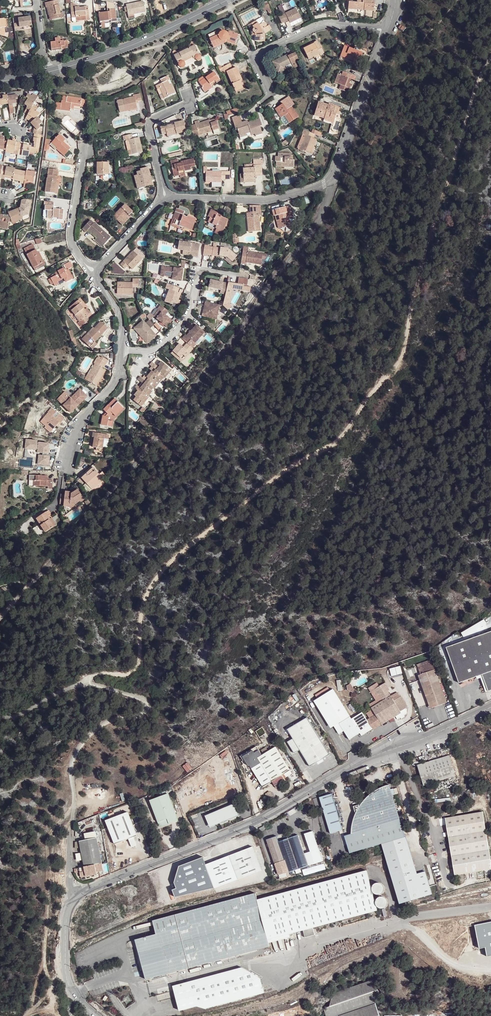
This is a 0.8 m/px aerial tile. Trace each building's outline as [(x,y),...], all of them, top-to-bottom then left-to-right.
[(347,11),(373,12),(374,4),(371,4),(371,0),(362,0),(362,1),(356,0),(356,4),(348,4),(347,11)] [(47,4),(48,8),(51,8),(54,19),(63,17),(61,13),(59,13),(58,7),(57,1),(47,4)] [(113,3),(106,2),(107,7),(108,13),(99,14),(100,19),(100,25),(107,24),(106,22),(117,20),(115,11),(114,11),(113,3)] [(142,2),(125,5),(126,13),(127,20),(133,20),(132,14),(143,12),(142,2)] [(81,9),(81,7),(79,8),(78,3),(71,4),(72,19),(81,18),(81,17),(90,16),(89,6),(88,7),(86,7),(87,8),(81,9)] [(281,23),(284,22),(282,19),(287,17),(288,20),(289,22),(290,23),(300,19),(295,9),(278,16),(281,23)] [(300,19),(290,23),(292,27),(301,23),(300,19)] [(18,27),(12,27),(13,34),(18,34),(18,31),(30,29),(29,21),(17,22),(18,27)] [(256,22),(251,24),(254,30),(252,31),(253,33),(254,34),(254,41),(263,42),(263,38),(264,34),(269,31),(267,27),(263,28),(261,25),(259,26),(256,22)] [(209,39),(212,45),(223,40),(225,41),(226,39),(235,42),(236,38),(237,35),(227,31),(225,32),(221,31),(219,32),(218,33),(219,35),(209,39)] [(55,42),(52,42),(50,42),(49,43),(50,52),(61,49),(67,46),(66,40),(60,41),(60,38),(54,39),(55,42)] [(223,40),(212,45),(213,48),(222,43),(225,44),(226,42),(234,44),(235,42),(226,39),(225,41),(223,40)] [(316,51),(320,49),(316,42),(313,43),(311,44),(312,46),(302,50),(307,59),(313,56),(317,53),(318,53),(316,51)] [(362,52),(352,48),(348,46),(344,44),(339,55),(347,58),(358,62),(362,52)] [(195,46),(174,58),(179,67),(180,69),(181,69),(183,70),(184,69),(185,67),(185,66),(184,64),(183,63),(192,58),(194,61),(197,60),(198,62),(199,62),(201,62),(202,61),(202,59),(201,57),(195,46)] [(278,73),(283,71),(282,68),(285,66),(291,63),(290,62),(295,60),(291,53),(283,57),(283,56),(272,62),(275,68),(278,73)] [(291,63),(285,66),(286,68),(286,69),(296,63),(295,60),(290,62),(291,63)] [(232,70),(226,73),(234,90),(241,87),(239,82),(237,77),(239,76),(236,68),(232,70)] [(199,86),(201,88),(207,84),(208,86),(217,79),(211,72),(197,83),(199,86)] [(345,86),(347,83),(349,80),(352,81),(353,77),(341,72),(338,79),(336,84),(338,85),(336,89),(345,93),(348,87),(345,86)] [(160,89),(159,90),(163,99),(169,97),(175,94),(171,85),(170,85),(168,81),(169,81),(167,77),(159,80),(161,85),(158,86),(160,89)] [(80,104),(79,107),(82,107),(84,107),(85,99),(62,96),(59,110),(69,111),(70,108),(70,103),(80,104)] [(278,117),(279,117),(282,115),(284,118),(287,122),(296,116),(290,106),(293,104),(288,96),(283,99),(285,102),(281,104),(280,103),(276,105),(273,107),(278,117)] [(33,109),(38,101),(33,98),(32,101),(29,99),(27,101),(28,102),(26,105),(28,105),(25,109),(28,111),(25,116),(27,117),(28,118),(33,109)] [(8,101),(9,109),(11,118),(13,118),(15,117),(14,110),(17,110),(16,105),(19,105),(17,100),(8,101)] [(135,107),(133,100),(116,106),(120,116),(125,115),(137,110),(136,108),(135,107)] [(3,110),(9,109),(8,101),(0,102),(0,111),(3,110)] [(326,105),(316,102),(312,114),(323,118),(323,119),(331,122),(335,114),(336,114),(339,107),(327,103),(326,105)] [(33,109),(28,118),(26,122),(27,123),(28,124),(30,120),(35,123),(37,122),(42,118),(37,115),(39,113),(33,109)] [(238,130),(240,136),(246,134),(251,133),(251,134),(261,131),(259,126),(262,125),(259,118),(253,120),(248,121),(247,119),(241,121),(240,116),(232,119),(235,131),(238,130)] [(196,122),(195,123),(198,136),(212,132),(213,135),(220,133),(216,120),(212,121),(213,123),(210,124),(209,121),(205,122),(205,124),(199,125),(198,122),(196,122)] [(35,123),(32,126),(29,128),(32,131),(34,134),(33,137),(35,138),(40,139),(40,135),(38,134),(41,132),(39,130),(42,128),(37,122),(35,123)] [(163,133),(164,135),(170,133),(171,136),(184,132),(180,122),(172,125),(172,126),(169,127),(168,125),(158,129),(159,134),(161,134),(163,133)] [(308,136),(308,132),(303,130),(298,148),(305,150),(309,152),(311,144),(313,137),(310,137),(308,136)] [(59,135),(52,143),(57,149),(56,149),(67,160),(72,154),(71,153),(69,151),(71,149),(64,142),(65,140),(59,135)] [(131,135),(124,137),(125,141),(129,140),(132,155),(142,152),(140,145),(138,138),(131,139),(131,135)] [(41,139),(40,139),(35,138),(34,142),(33,146),(35,147),(34,151),(31,150),(30,156),(38,157),(41,139)] [(7,146),(6,153),(18,156),(20,148),(20,147),(14,146),(8,144),(7,146)] [(20,148),(18,156),(18,159),(29,161),(30,156),(31,150),(25,149),(20,148)] [(283,167),(292,167),(292,164),(293,161),(289,161),(289,154),(282,154),(282,158),(274,158),(274,162),(275,162),(274,168),(283,168),(283,167)] [(179,174),(184,173),(184,171),(191,169),(191,166),(194,165),(192,159),(183,161),(183,162),(178,163),(177,159),(170,161),(171,168),(170,168),(171,171),(172,170),(174,177),(176,176),(179,176),(179,174)] [(108,163),(98,163),(98,176),(103,176),(108,176),(108,163)] [(261,167),(252,167),(252,169),(243,170),(243,175),(244,184),(249,183),(255,183),(255,175),(261,175),(261,167)] [(211,183),(220,182),(220,181),(219,177),(223,177),(223,181),(229,180),(228,170),(212,171),(211,168),(206,168),(206,170),(205,170),(205,183),(208,183),(211,183)] [(3,169),(0,180),(2,181),(5,182),(5,180),(8,181),(9,178),(13,180),(15,173),(15,171),(3,169)] [(138,181),(135,182),(137,188),(148,185),(148,183),(151,182),(150,175),(148,169),(140,171),(140,173),(137,173),(138,177),(138,181)] [(57,184),(60,185),(62,184),(63,184),(63,183),(64,182),(64,180),(62,179),(61,178),(59,178),(58,178),(58,171),(49,171),(46,194),(56,195),(57,184)] [(15,173),(13,180),(13,182),(16,182),(19,183),(18,185),(24,186),(26,175),(15,173)] [(26,175),(24,186),(24,189),(26,189),(28,190),(29,184),(33,185),(35,176),(26,174),(26,175)] [(54,201),(44,200),(44,205),(45,205),(44,209),(47,209),(47,219),(62,220),(62,215),(63,210),(53,209),(54,201)] [(22,209),(18,211),(21,219),(27,217),(30,204),(28,203),(26,203),(23,203),(23,206),(22,209)] [(125,224),(124,225),(125,226),(128,223),(131,219),(130,218),(133,214),(124,207),(113,219),(115,222),(117,221),(121,225),(123,222),(125,224)] [(247,215),(247,219),(248,227),(248,234),(259,234),(258,219),(261,219),(260,207),(250,207),(251,211),(251,215),(247,215)] [(285,224),(286,227),(291,226),(288,216),(293,214),(290,207),(282,209),(273,212),(275,218),(276,218),(278,217),(280,225),(285,224)] [(212,209),(211,213),(213,214),(211,218),(209,223),(216,226),(215,228),(224,232),(229,220),(222,217),(218,215),(219,213),(219,212),(216,211),(212,209)] [(176,212),(175,215),(177,215),(174,226),(184,229),(191,231),(194,219),(187,216),(187,218),(183,217),(184,215),(184,213),(176,210),(176,212)] [(8,215),(8,217),(9,220),(11,225),(22,221),(21,219),(18,211),(13,213),(8,215)] [(177,215),(175,215),(171,228),(184,232),(184,229),(174,226),(177,215)] [(0,216),(0,231),(7,232),(9,220),(8,217),(7,218),(6,219),(6,222),(4,221),(4,222),(3,222),(3,219),(3,217),(1,216),(0,216)] [(278,229),(286,227),(285,224),(280,225),(278,217),(276,218),(278,229)] [(99,240),(105,245),(111,238),(94,224),(93,225),(90,222),(83,230),(86,233),(89,231),(99,240)] [(103,248),(105,245),(99,240),(97,242),(103,248)] [(199,256),(200,244),(180,241),(179,249),(184,250),(183,254),(191,255),(199,256)] [(41,263),(36,253),(34,250),(32,246),(24,251),(33,267),(41,263)] [(139,247),(133,252),(142,261),(147,256),(139,247)] [(230,250),(221,248),(221,250),(219,258),(224,259),(229,259),(234,263),(238,257),(230,251),(230,250)] [(247,249),(246,254),(251,255),(250,258),(245,257),(243,266),(246,267),(248,267),(249,266),(264,268),(265,262),(267,263),(270,258),(265,258),(251,255),(251,254),(252,250),(247,249)] [(38,252),(36,253),(41,263),(33,267),(34,270),(39,268),(38,267),(44,264),(38,252)] [(122,262),(118,266),(124,271),(128,267),(131,271),(142,261),(133,252),(128,257),(123,262),(122,262)] [(68,281),(71,279),(68,272),(73,270),(71,267),(70,264),(63,267),(64,270),(55,275),(56,277),(50,279),(53,285),(57,282),(63,280),(65,283),(69,282),(68,281)] [(168,268),(167,277),(176,279),(176,281),(185,282),(186,277),(187,271),(168,268)] [(220,291),(225,293),(228,284),(223,283),(223,281),(211,278),(210,282),(209,285),(221,288),(220,291)] [(131,283),(116,281),(116,292),(123,293),(130,293),(131,287),(137,287),(137,279),(131,279),(131,283)] [(229,281),(223,305),(229,311),(234,307),(230,303),(233,289),(250,291),(252,286),(244,285),(244,284),(229,281)] [(178,289),(169,285),(168,290),(170,291),(171,291),(166,304),(173,307),(173,305),(180,308),(181,304),(179,303),(180,300),(179,299),(180,295),(179,295),(176,293),(178,289)] [(88,317),(84,311),(80,305),(82,303),(81,302),(80,301),(73,306),(75,308),(71,311),(80,323),(78,325),(81,328),(86,324),(83,320),(85,318),(88,317)] [(204,312),(202,319),(216,323),(220,309),(206,305),(204,312)] [(166,317),(169,314),(161,307),(157,311),(159,312),(153,318),(167,329),(170,326),(172,323),(166,317)] [(86,335),(82,340),(91,350),(96,345),(94,343),(100,336),(106,329),(100,323),(87,336),(86,335)] [(138,330),(136,332),(139,336),(141,335),(142,337),(142,336),(144,339),(143,340),(144,342),(148,339),(149,340),(150,339),(152,337),(151,337),(152,336),(151,335),(153,334),(151,332),(149,334),(148,332),(149,330),(144,325),(142,324),(142,325),(141,324),(137,328),(138,330)] [(185,337),(182,341),(187,346),(192,351),(196,347),(195,346),(205,335),(197,328),(191,333),(186,338),(185,337)] [(174,351),(172,353),(181,360),(187,353),(179,345),(175,349),(174,351)] [(101,360),(97,357),(93,363),(96,364),(89,375),(86,373),(83,378),(93,385),(102,372),(102,371),(103,370),(102,369),(107,361),(102,358),(101,360)] [(96,364),(93,363),(86,373),(89,375),(96,364)] [(166,373),(169,369),(161,363),(158,367),(159,367),(158,369),(157,368),(152,364),(151,366),(149,367),(152,369),(149,371),(152,373),(147,379),(145,377),(142,380),(140,379),(138,381),(142,385),(144,386),(143,388),(140,386),(139,388),(137,387),(134,390),(137,392),(133,398),(136,399),(133,403),(139,408),(142,404),(143,405),(147,401),(145,400),(148,396),(149,397),(153,393),(151,392),(153,389),(152,388),(154,385),(156,386),(159,384),(161,381),(159,379),(161,376),(164,379),(168,374),(166,373)] [(104,373),(102,372),(93,385),(96,386),(104,373)] [(162,386),(159,384),(156,386),(154,385),(152,388),(153,389),(158,394),(161,391),(159,390),(162,386)] [(62,394),(56,399),(69,413),(78,404),(86,396),(79,389),(76,392),(77,394),(71,400),(70,398),(66,395),(64,396),(62,394)] [(112,412),(113,413),(117,409),(119,411),(123,406),(114,397),(114,398),(109,403),(103,408),(105,411),(107,413),(105,415),(102,415),(101,424),(110,425),(111,420),(108,419),(109,416),(112,412)] [(46,414),(39,422),(50,431),(57,422),(58,424),(60,421),(63,419),(57,414),(53,419),(49,416),(50,415),(52,416),(54,413),(49,408),(45,412),(46,414)] [(94,442),(94,444),(93,447),(97,447),(96,451),(102,452),(104,439),(109,440),(110,435),(93,433),(92,437),(92,442),(94,442)] [(25,439),(25,449),(38,450),(38,452),(43,453),(43,455),(38,455),(37,464),(49,465),(50,456),(48,456),(48,454),(49,454),(50,443),(38,442),(38,440),(25,439)] [(86,472),(81,476),(92,490),(101,482),(95,476),(98,474),(92,467),(86,472)] [(100,481),(106,476),(102,471),(96,476),(100,481)] [(47,476),(29,476),(29,481),(34,481),(35,486),(49,487),(49,489),(54,489),(53,479),(50,479),(47,479),(47,476)] [(69,493),(61,492),(60,503),(62,503),(62,504),(73,505),(73,503),(78,500),(79,501),(83,498),(76,488),(73,490),(70,492),(70,493),(69,493)] [(47,519),(45,515),(34,518),(40,534),(50,530),(47,523),(50,522),(51,521),(51,519),(50,518),(47,519)] [(464,639),(488,628),(484,621),(461,631),(464,639)] [(447,648),(459,683),(483,675),(489,692),(490,691),(490,632),(447,648)] [(417,665),(418,669),(433,664),(431,660),(417,665)] [(425,686),(422,687),(429,705),(445,699),(433,664),(418,669),(420,675),(425,686)] [(351,683),(347,685),(347,690),(353,693),(356,690),(355,688),(353,689),(351,683)] [(368,708),(379,725),(398,713),(397,711),(405,707),(398,697),(397,697),(391,701),(385,691),(386,690),(382,683),(372,690),(375,695),(377,694),(381,701),(368,708)] [(317,699),(314,701),(331,728),(334,726),(339,734),(344,731),(349,739),(360,733),(362,737),(373,730),(363,712),(351,719),(333,688),(330,690),(328,687),(315,695),(317,699)] [(389,688),(386,690),(385,691),(391,701),(397,697),(394,692),(392,694),(389,688)] [(445,699),(429,705),(430,708),(447,702),(445,699)] [(300,750),(310,766),(329,755),(307,718),(288,730),(293,739),(287,742),(294,754),(300,750)] [(252,750),(241,756),(247,766),(249,765),(262,788),(273,782),(276,788),(286,782),(284,778),(292,774),(276,747),(261,755),(258,750),(253,752),(252,750)] [(450,755),(417,765),(424,785),(456,775),(450,755)] [(232,791),(239,788),(235,776),(227,779),(232,791)] [(377,833),(402,826),(389,785),(376,790),(367,797),(361,804),(353,806),(356,814),(358,822),(352,823),(351,829),(351,834),(351,835),(361,831),(363,837),(377,833)] [(169,794),(151,800),(160,826),(171,823),(169,818),(177,815),(169,794)] [(332,794),(319,797),(330,834),(343,830),(332,794)] [(234,804),(205,816),(210,826),(239,814),(234,804)] [(115,844),(138,836),(128,812),(116,817),(115,815),(110,816),(111,818),(106,820),(115,844)] [(445,818),(455,875),(490,869),(490,859),(483,812),(445,818)] [(377,833),(363,837),(361,831),(351,835),(351,834),(344,836),(350,853),(381,844),(399,904),(432,894),(425,871),(417,874),(406,836),(405,836),(402,826),(377,833)] [(279,875),(289,873),(308,866),(298,836),(279,842),(277,836),(267,840),(279,875)] [(98,838),(80,841),(85,865),(85,867),(79,867),(74,868),(75,873),(80,872),(81,877),(97,874),(97,872),(104,871),(98,838)] [(254,846),(230,855),(238,880),(262,871),(254,846)] [(230,855),(204,865),(212,887),(238,880),(230,855)] [(176,888),(171,890),(173,897),(212,887),(204,865),(202,859),(178,867),(174,883),(176,888)] [(255,893),(154,921),(157,933),(136,940),(147,980),(271,946),(268,939),(303,930),(305,937),(315,934),(313,927),(377,910),(367,870),(258,900),(255,893)] [(475,925),(480,947),(486,946),(488,955),(490,955),(490,922),(475,925)] [(243,968),(174,986),(180,1011),(199,1006),(206,1008),(265,993),(261,978),(243,968)] [(331,1010),(325,1012),(326,1015),(380,1015),(377,1007),(383,1005),(375,983),(333,997),(331,1010)]
